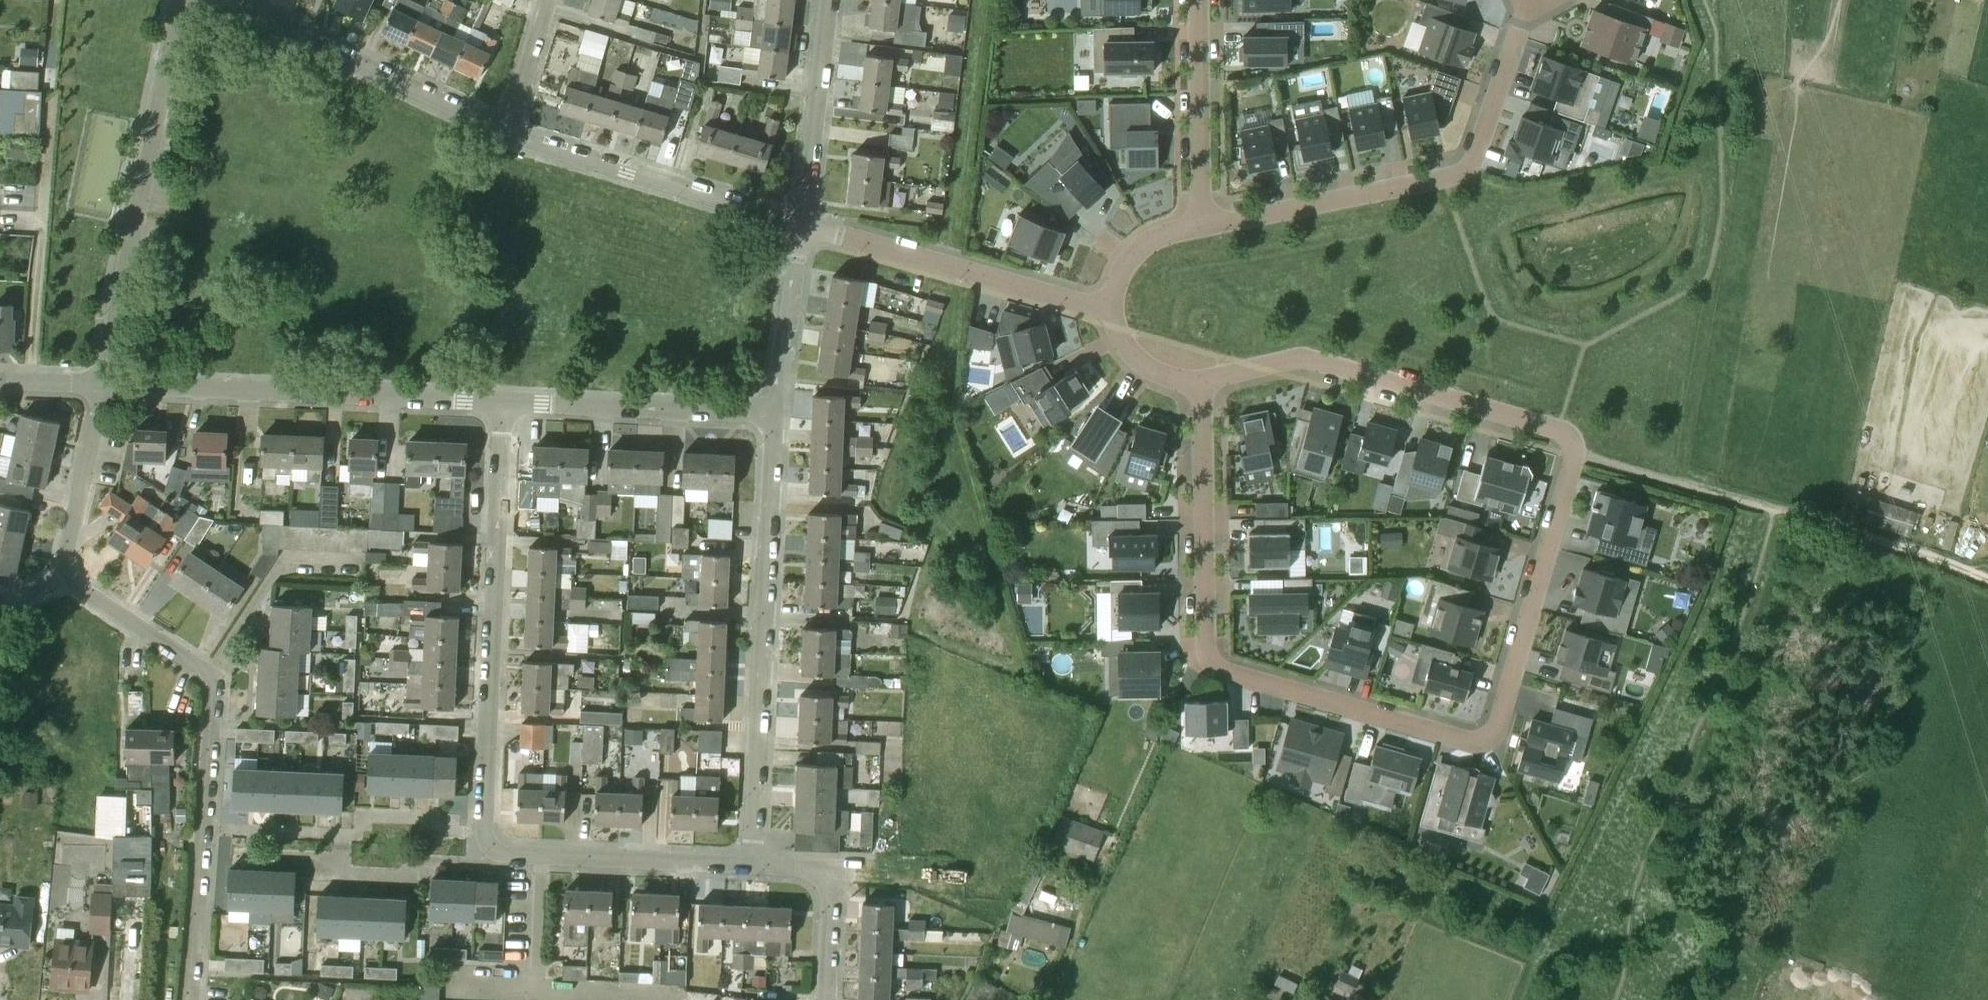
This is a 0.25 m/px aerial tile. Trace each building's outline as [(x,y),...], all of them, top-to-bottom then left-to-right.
[(335,6),(363,19),(372,0),(338,0),(335,6)] [(413,0),(398,0),(383,33),(407,44),(418,20),(425,6),(413,0)] [(456,3),(449,0),(445,0),(439,13),(437,11),(429,25),(418,20),(407,44),(431,56),(456,3)] [(628,0),(593,0),(589,14),(628,26),(635,2),(628,0)] [(732,0),(711,0),(710,9),(731,11),(732,0)] [(795,0),(754,0),(753,8),(738,7),(736,18),(765,22),(792,25),(795,0)] [(925,45),(927,31),(913,29),(916,5),(900,3),(900,4),(873,0),(870,28),(895,31),(894,41),(925,45)] [(1152,0),(1101,0),(1101,15),(1140,14),(1140,9),(1152,9),(1152,0)] [(1291,0),(1243,0),(1244,11),(1291,10),(1291,0)] [(459,22),(465,8),(456,3),(431,56),(455,67),(466,43),(466,42),(472,28),(459,22)] [(1634,63),(1645,34),(1649,35),(1654,19),(1608,3),(1604,15),(1593,11),(1593,12),(1595,13),(1593,18),(1595,19),(1593,26),(1590,25),(1584,44),(1582,44),(1581,45),(1634,63)] [(1467,65),(1473,48),(1470,47),(1475,34),(1448,24),(1452,12),(1426,4),(1419,24),(1428,27),(1420,52),(1463,67),(1464,64),(1467,65)] [(765,22),(736,18),(733,18),(731,28),(752,31),(750,47),(788,52),(792,25),(765,22)] [(1268,37),(1256,37),(1243,37),(1243,48),(1240,48),(1240,60),(1244,60),(1244,65),(1270,65),(1270,68),(1283,68),(1283,65),(1287,65),(1287,63),(1287,41),(1304,41),(1304,21),(1268,22),(1268,37)] [(1679,47),(1685,30),(1665,23),(1663,30),(1659,40),(1679,47)] [(654,43),(657,32),(635,26),(632,37),(654,43)] [(1122,40),(1122,27),(1094,28),(1095,72),(1121,71),(1121,77),(1138,77),(1138,73),(1154,73),(1153,39),(1122,40)] [(602,61),(604,52),(609,37),(586,30),(578,54),(602,61)] [(668,36),(657,32),(654,40),(666,43),(668,36)] [(479,78),(497,41),(488,36),(487,38),(482,36),(477,48),(466,43),(455,67),(479,78)] [(39,47),(21,46),(20,65),(38,66),(39,47)] [(750,47),(745,46),(742,69),(720,66),(718,82),(740,85),(742,74),(785,79),(788,52),(750,47)] [(922,50),(912,49),(911,59),(921,60),(922,50)] [(909,61),(866,55),(863,82),(889,86),(891,69),(908,71),(909,61)] [(1611,81),(1599,77),(1582,71),(1578,64),(1570,66),(1543,57),(1531,90),(1557,99),(1553,111),(1595,126),(1600,112),(1611,81)] [(593,94),(599,75),(583,70),(573,67),(559,112),(585,120),(592,94),(593,94)] [(611,127),(618,101),(619,102),(623,88),(627,73),(616,69),(606,98),(593,94),(592,94),(585,120),(611,127)] [(39,91),(40,72),(12,70),(10,89),(39,91)] [(1448,118),(1461,79),(1436,71),(1430,89),(1431,92),(1402,98),(1411,140),(1432,135),(1432,136),(1433,136),(1432,127),(1445,124),(1448,118)] [(662,142),(675,97),(692,102),(697,85),(692,83),(693,77),(673,72),(668,90),(651,86),(643,109),(636,135),(662,142)] [(633,91),(638,76),(627,73),(623,88),(633,91)] [(887,102),(889,86),(863,82),(859,110),(902,115),(904,104),(887,102)] [(730,162),(742,125),(723,120),(726,105),(727,105),(731,93),(716,88),(696,152),(730,162)] [(39,138),(42,92),(26,91),(25,114),(16,114),(15,137),(39,138)] [(955,94),(939,92),(937,107),(953,109),(955,94)] [(1398,132),(1391,96),(1376,99),(1377,103),(1349,109),(1357,151),(1365,149),(1378,146),(1378,147),(1380,147),(1378,138),(1385,137),(1384,134),(1398,132)] [(643,109),(619,102),(618,101),(611,127),(636,135),(643,109)] [(1127,149),(1127,169),(1130,169),(1130,177),(1147,171),(1147,169),(1159,168),(1158,130),(1151,130),(1151,103),(1110,103),(1110,132),(1126,132),(1127,149)] [(1345,143),(1338,107),(1323,110),(1324,114),(1296,120),(1304,161),(1326,157),(1325,149),(1331,148),(1331,145),(1345,143)] [(948,113),(933,111),(932,119),(954,121),(955,113),(948,112),(948,113)] [(1572,152),(1581,125),(1552,116),(1548,127),(1524,119),(1519,131),(1518,131),(1513,144),(1509,142),(1505,153),(1522,159),(1523,155),(1551,164),(1557,146),(1572,152)] [(764,173),(779,121),(769,118),(766,132),(742,125),(730,162),(764,173)] [(1290,154),(1283,118),(1268,121),(1268,125),(1240,131),(1243,146),(1239,146),(1240,165),(1247,165),(1249,172),(1271,168),(1269,160),(1276,159),(1276,156),(1290,154)] [(1653,142),(1658,128),(1645,124),(1641,138),(1653,142)] [(1603,128),(1595,126),(1592,135),(1606,140),(1609,131),(1603,128)] [(912,151),(915,129),(902,127),(902,134),(890,133),(888,148),(912,151)] [(30,140),(11,139),(9,157),(29,158),(30,140)] [(1644,144),(1632,140),(1626,156),(1641,153),(1644,144)] [(997,144),(988,157),(1005,169),(1013,156),(997,144)] [(1086,206),(1089,209),(1107,193),(1096,181),(1099,179),(1082,150),(1057,171),(1052,165),(1026,188),(1066,217),(1083,202),(1086,206)] [(901,159),(854,153),(851,178),(881,181),(883,167),(899,169),(901,159)] [(1010,181),(1000,174),(992,184),(1002,192),(1010,181)] [(888,207),(891,183),(881,181),(851,178),(848,202),(888,207)] [(943,202),(928,200),(926,211),(942,214),(943,202)] [(1007,244),(1052,261),(1064,232),(1020,213),(1007,244)] [(859,305),(863,281),(833,276),(829,300),(859,305)] [(825,324),(856,328),(857,319),(859,305),(829,300),(825,324)] [(941,315),(941,314),(944,305),(928,300),(925,309),(941,315)] [(11,341),(13,341),(14,320),(11,320),(12,306),(0,306),(0,349),(10,350),(11,341)] [(1052,355),(1045,329),(1035,326),(1037,321),(1004,311),(996,337),(1014,333),(1021,362),(1052,355)] [(886,334),(887,324),(870,321),(869,331),(885,334),(886,334)] [(970,343),(995,347),(998,327),(974,322),(970,343)] [(854,338),(856,328),(825,324),(822,348),(852,353),(854,338)] [(884,344),(885,334),(869,331),(867,341),(884,344)] [(849,367),(852,353),(822,348),(818,372),(864,380),(866,370),(849,367)] [(1053,385),(1049,380),(1041,368),(1011,382),(1021,399),(1025,404),(1028,402),(1043,426),(1077,406),(1074,402),(1088,393),(1083,384),(1085,383),(1075,368),(1064,375),(1065,378),(1053,385)] [(867,390),(867,405),(903,405),(903,391),(867,390)] [(1126,410),(1132,401),(1118,393),(1113,403),(1126,410)] [(860,408),(861,398),(814,396),(813,420),(844,422),(844,407),(860,408)] [(867,406),(866,416),(897,420),(898,409),(867,406)] [(1097,407),(1087,424),(1084,422),(1078,431),(1081,432),(1074,442),(1070,449),(1106,473),(1124,435),(1114,429),(1115,427),(1118,421),(1097,407)] [(1336,451),(1342,432),(1339,431),(1343,416),(1313,408),(1310,421),(1297,418),(1289,447),(1289,463),(1311,470),(1312,466),(1328,470),(1333,451),(1336,451)] [(1273,466),(1269,442),(1275,441),(1271,424),(1278,423),(1275,412),(1269,414),(1268,410),(1240,415),(1245,443),(1241,444),(1243,453),(1240,454),(1244,472),(1271,466),(1273,466)] [(55,444),(60,422),(22,414),(18,436),(55,444)] [(843,437),(844,422),(813,420),(812,445),(843,446),(856,447),(873,447),(873,438),(843,437)] [(1388,464),(1397,431),(1368,423),(1364,436),(1351,433),(1346,448),(1360,452),(1358,456),(1388,464)] [(1139,425),(1131,451),(1126,450),(1116,483),(1145,492),(1149,478),(1152,479),(1157,463),(1164,465),(1168,451),(1161,449),(1166,433),(1139,425)] [(166,462),(167,430),(137,429),(135,460),(166,462)] [(225,467),(228,433),(197,432),(196,448),(194,448),(193,466),(225,467)] [(292,475),(294,436),(264,435),(263,464),(263,479),(277,480),(277,479),(292,479),(292,475)] [(51,466),(55,444),(18,436),(13,457),(51,466)] [(321,481),(322,467),(324,437),(294,436),(292,475),(308,475),(307,481),(321,481)] [(1438,491),(1451,447),(1421,438),(1415,459),(1403,456),(1392,492),(1406,497),(1410,483),(1438,491)] [(373,482),(373,474),(376,474),(378,440),(352,439),(349,483),(371,484),(373,484),(373,482)] [(421,488),(421,473),(436,474),(437,442),(409,441),(407,472),(406,472),(405,487),(421,488)] [(462,534),(467,444),(437,442),(436,474),(452,475),(451,498),(435,497),(434,532),(462,534)] [(842,470),(843,446),(812,445),(811,469),(842,470)] [(560,496),(562,448),(535,447),(532,511),(555,512),(555,498),(560,498),(560,496)] [(872,456),(873,447),(856,447),(856,456),(872,456)] [(586,495),(586,482),(587,482),(589,449),(562,448),(560,496),(582,503),(581,518),(578,518),(577,539),(596,539),(597,516),(596,516),(597,495),(586,495)] [(635,494),(637,451),(610,450),(608,492),(608,493),(612,494),(635,494)] [(661,482),(662,482),(664,452),(637,451),(635,494),(658,495),(660,495),(660,494),(661,482)] [(708,488),(709,454),(684,453),(683,487),(708,488)] [(734,489),(736,455),(709,454),(708,488),(707,500),(732,501),(733,489),(734,489)] [(51,466),(13,457),(8,479),(0,477),(0,490),(24,496),(27,483),(46,488),(51,466)] [(1519,511),(1529,479),(1531,479),(1533,474),(1528,466),(1523,464),(1522,467),(1491,458),(1484,462),(1481,475),(1464,470),(1456,499),(1482,506),(1482,505),(1474,503),(1475,499),(1519,511)] [(179,502),(188,471),(173,466),(165,493),(179,502)] [(857,496),(857,486),(841,485),(842,470),(811,469),(810,493),(857,496)] [(147,482),(137,476),(133,482),(143,488),(147,482)] [(385,515),(386,483),(373,482),(373,484),(371,484),(370,514),(385,515)] [(399,514),(400,483),(386,483),(385,515),(384,530),(404,531),(414,531),(415,515),(399,514)] [(338,528),(339,487),(321,486),(320,527),(328,527),(338,528)] [(24,496),(0,490),(0,526),(26,532),(30,510),(21,508),(24,496)] [(611,517),(612,494),(608,493),(608,492),(598,491),(598,495),(597,495),(596,516),(597,516),(611,517)] [(1651,549),(1632,544),(1636,528),(1640,529),(1646,508),(1616,499),(1617,497),(1597,491),(1592,509),(1594,509),(1590,523),(1596,525),(1593,534),(1599,536),(1595,551),(1646,566),(1651,549)] [(140,541),(160,510),(139,496),(132,507),(111,492),(102,506),(123,520),(110,541),(128,553),(137,539),(140,541)] [(1401,496),(1392,493),(1388,506),(1397,508),(1401,496)] [(671,543),(672,520),(673,495),(660,494),(660,495),(658,495),(656,534),(634,534),(633,541),(671,543)] [(1867,519),(1914,534),(1922,509),(1875,494),(1867,519)] [(684,521),(685,496),(673,495),(672,520),(684,521)] [(1371,508),(1386,512),(1389,504),(1374,499),(1371,508)] [(1288,519),(1288,503),(1256,503),(1256,519),(1264,519),(1288,519)] [(198,506),(194,512),(200,516),(201,514),(204,516),(208,510),(199,504),(198,506)] [(1146,520),(1146,504),(1118,504),(1118,521),(1130,520),(1146,520)] [(1449,504),(1446,516),(1470,523),(1473,511),(1449,504)] [(148,566),(172,531),(184,539),(200,516),(194,512),(186,507),(177,521),(160,510),(140,541),(137,539),(128,553),(136,558),(135,560),(143,565),(144,564),(148,566)] [(284,525),(285,511),(261,510),(260,524),(265,525),(279,525),(284,525)] [(855,539),(857,515),(809,513),(808,536),(839,538),(855,539)] [(384,530),(385,515),(370,514),(369,529),(384,530)] [(196,547),(213,522),(200,516),(184,539),(196,547)] [(517,517),(517,527),(526,527),(526,517),(517,517)] [(1491,580),(1494,570),(1498,571),(1501,561),(1497,560),(1500,549),(1484,545),(1480,539),(1478,538),(1481,528),(1445,517),(1441,518),(1436,533),(1457,539),(1447,572),(1464,577),(1465,572),(1491,580)] [(1290,567),(1290,550),(1306,549),(1305,520),(1288,519),(1264,519),(1264,533),(1249,533),(1250,568),(1290,567)] [(732,540),(733,521),(709,520),(708,538),(732,540)] [(1155,569),(1155,553),(1158,553),(1158,535),(1130,535),(1130,520),(1118,521),(1092,521),(1092,538),(1098,538),(1098,546),(1109,546),(1109,554),(1118,554),(1118,570),(1155,569)] [(903,530),(881,522),(877,533),(899,541),(903,530)] [(279,549),(279,525),(265,525),(263,552),(251,571),(263,579),(279,556),(279,549)] [(288,549),(289,526),(284,525),(279,525),(279,549),(288,549)] [(26,532),(0,526),(0,549),(21,553),(26,532)] [(301,550),(302,526),(289,526),(288,549),(301,550)] [(313,550),(314,527),(302,526),(301,550),(313,550)] [(327,551),(328,527),(320,527),(314,527),(313,550),(327,551)] [(341,551),(342,528),(338,528),(328,527),(327,551),(341,551)] [(688,548),(689,528),(673,527),(672,547),(688,548)] [(356,552),(357,529),(342,528),(341,551),(356,552)] [(368,547),(368,529),(357,529),(356,552),(368,552),(368,547)] [(403,549),(404,531),(384,530),(369,529),(368,529),(368,547),(403,549)] [(1401,532),(1381,532),(1381,548),(1402,548),(1401,532)] [(838,561),(839,538),(808,536),(807,560),(838,561)] [(627,560),(628,541),(613,540),(613,542),(590,541),(589,552),(612,553),(611,559),(627,560)] [(461,567),(462,544),(414,542),(414,551),(430,552),(429,566),(461,567)] [(571,559),(572,549),(530,547),(529,572),(555,573),(556,559),(571,559)] [(21,553),(0,549),(0,572),(16,575),(21,553)] [(870,562),(871,552),(855,552),(854,561),(870,562)] [(198,599),(216,570),(190,553),(172,582),(198,599)] [(729,581),(730,556),(683,554),(682,578),(701,579),(701,580),(729,581)] [(1367,556),(1349,556),(1349,575),(1367,575),(1367,556)] [(646,557),(633,557),(633,573),(645,573),(646,557)] [(381,580),(381,558),(371,559),(371,580),(381,580)] [(806,583),(837,584),(838,561),(807,560),(806,583)] [(870,573),(870,562),(854,561),(854,572),(870,573)] [(429,566),(417,565),(416,579),(412,578),(412,589),(460,591),(461,567),(429,566)] [(1625,635),(1631,614),(1617,610),(1625,581),(1613,578),(1614,574),(1600,570),(1599,574),(1583,569),(1578,588),(1576,588),(1573,599),(1575,599),(1573,604),(1585,607),(1581,623),(1588,625),(1596,627),(1625,635)] [(224,616),(242,588),(216,570),(198,599),(224,616)] [(555,586),(555,573),(529,572),(528,596),(570,598),(586,599),(587,588),(555,586)] [(1298,631),(1297,613),(1307,613),(1307,595),(1312,595),(1312,594),(1312,584),(1312,578),(1283,579),(1283,594),(1250,595),(1251,613),(1259,613),(1259,632),(1298,631)] [(1472,646),(1482,611),(1460,605),(1465,589),(1429,579),(1425,596),(1440,600),(1430,634),(1445,638),(1445,640),(1457,644),(1458,642),(1472,646)] [(620,580),(620,591),(628,592),(628,580),(620,580)] [(727,606),(729,581),(701,580),(701,595),(686,594),(685,604),(727,606)] [(1398,584),(1386,581),(1382,598),(1394,601),(1398,584)] [(853,598),(836,597),(837,584),(806,583),(805,606),(854,608),(854,598),(853,598)] [(1031,583),(1017,583),(1017,603),(1031,603),(1031,583)] [(1322,584),(1312,584),(1312,594),(1322,594),(1322,584)] [(380,586),(366,585),(366,600),(379,601),(380,586)] [(1159,628),(1159,592),(1111,593),(1112,629),(1159,628)] [(659,609),(659,596),(629,595),(628,608),(659,609)] [(554,607),(570,608),(570,598),(528,596),(527,621),(553,622),(554,607)] [(896,615),(897,598),(876,597),(875,613),(896,615)] [(586,609),(586,599),(570,598),(570,608),(586,609)] [(404,616),(405,603),(387,603),(366,603),(366,615),(404,616)] [(310,628),(311,607),(273,605),(272,626),(310,628)] [(1366,651),(1375,618),(1354,612),(1348,631),(1337,628),(1328,660),(1343,665),(1341,670),(1365,677),(1371,653),(1366,651)] [(655,624),(655,613),(633,613),(632,624),(655,624)] [(457,640),(459,617),(411,615),(410,624),(426,625),(425,638),(457,640)] [(357,630),(357,616),(347,616),(346,630),(357,630)] [(726,647),(727,622),(685,620),(684,631),(699,631),(698,646),(726,647)] [(552,636),(553,622),(527,621),(526,646),(567,648),(567,637),(552,636)] [(864,635),(892,636),(895,636),(895,638),(903,638),(907,638),(908,632),(908,624),(900,624),(896,624),(892,623),(864,622),(864,635)] [(1667,623),(1654,633),(1663,644),(1676,633),(1667,623)] [(600,636),(600,624),(590,624),(590,636),(600,636)] [(1372,648),(1384,651),(1391,627),(1379,624),(1372,648)] [(1596,627),(1588,625),(1585,634),(1593,636),(1596,627)] [(309,649),(310,628),(272,626),(271,648),(309,649)] [(850,654),(851,640),(851,630),(804,628),(803,652),(850,654)] [(1610,694),(1616,672),(1607,670),(1611,656),(1601,653),(1604,642),(1566,631),(1567,630),(1566,629),(1566,631),(1557,661),(1569,665),(1564,680),(1610,694)] [(356,648),(357,630),(346,630),(346,648),(356,648)] [(456,663),(457,640),(425,638),(410,638),(409,650),(409,661),(456,663)] [(1390,639),(1385,650),(1398,656),(1403,645),(1390,639)] [(1160,696),(1160,679),(1163,679),(1164,681),(1165,681),(1164,677),(1163,677),(1163,670),(1164,670),(1165,667),(1164,666),(1163,668),(1160,668),(1160,652),(1133,652),(1133,640),(1101,641),(1101,656),(1119,656),(1119,690),(1137,690),(1137,696),(1160,696)] [(1451,667),(1455,653),(1423,644),(1418,658),(1431,662),(1422,691),(1424,691),(1424,690),(1440,694),(1439,697),(1450,700),(1451,698),(1464,701),(1463,703),(1465,703),(1474,672),(1472,672),(1472,673),(1451,667)] [(698,660),(683,659),(682,670),(725,672),(726,647),(698,646),(698,660)] [(309,652),(309,649),(271,648),(261,647),(260,670),(298,672),(299,652),(309,652)] [(390,660),(409,661),(409,650),(390,649),(390,660)] [(849,675),(850,654),(803,652),(802,675),(839,676),(839,686),(881,688),(882,680),(876,677),(849,675)] [(372,656),(361,655),(361,664),(372,664),(372,656)] [(355,674),(356,659),(345,659),(345,674),(355,674)] [(667,669),(682,670),(683,659),(668,659),(667,669)] [(455,686),(456,663),(409,661),(390,660),(389,668),(393,668),(393,670),(408,671),(408,673),(424,674),(423,684),(455,686)] [(574,675),(575,664),(525,662),(524,687),(550,688),(569,689),(569,675),(574,675)] [(683,679),(682,670),(667,669),(667,679),(683,679)] [(297,693),(298,672),(260,670),(259,691),(297,693)] [(725,672),(682,670),(683,679),(697,680),(696,695),(724,696),(725,672)] [(355,692),(355,674),(345,674),(344,691),(355,692)] [(633,677),(620,677),(620,692),(633,692),(633,677)] [(884,678),(883,687),(901,688),(902,679),(884,678)] [(454,709),(455,686),(423,684),(423,698),(407,697),(406,707),(454,709)] [(550,702),(550,688),(524,687),(523,712),(564,714),(565,703),(550,702)] [(296,716),(297,693),(259,691),(258,714),(296,716)] [(722,721),(724,696),(696,695),(696,709),(681,709),(681,719),(722,721)] [(848,707),(848,697),(801,695),(800,718),(832,720),(832,706),(848,707)] [(1228,723),(1227,702),(1211,702),(1211,701),(1212,701),(1212,700),(1200,701),(1201,701),(1201,702),(1184,702),(1185,735),(1228,734),(1228,730),(1233,730),(1233,749),(1248,749),(1248,719),(1232,720),(1232,723),(1228,723)] [(353,719),(354,703),(343,703),(343,719),(353,719)] [(621,725),(622,713),(581,711),(581,723),(621,725)] [(831,733),(832,720),(800,718),(799,742),(846,744),(846,734),(831,733)] [(1341,796),(1352,757),(1337,753),(1342,734),(1324,729),(1323,732),(1310,728),(1311,725),(1292,720),(1278,769),(1327,783),(1324,792),(1341,796)] [(1560,782),(1574,732),(1532,720),(1526,738),(1521,737),(1517,750),(1523,751),(1517,770),(1560,782)] [(372,722),(359,721),(358,739),(371,739),(372,722)] [(393,733),(394,723),(377,722),(377,732),(393,733)] [(409,734),(410,724),(394,723),(393,733),(409,734)] [(433,738),(434,725),(421,724),(420,737),(433,738)] [(544,749),(545,725),(522,724),(521,748),(544,749)] [(458,739),(459,726),(434,725),(433,738),(458,739)] [(556,750),(557,725),(545,725),(544,749),(556,750)] [(602,764),(604,725),(584,725),(584,742),(583,765),(583,763),(602,764)] [(1179,732),(1165,726),(1159,740),(1172,746),(1179,732)] [(152,788),(151,729),(128,728),(128,780),(142,781),(141,788),(152,788)] [(258,742),(259,729),(237,728),(236,741),(258,742)] [(674,754),(675,729),(661,728),(660,753),(674,754)] [(171,803),(170,762),(175,762),(175,729),(151,729),(152,788),(152,814),(170,813),(170,803),(171,803)] [(274,743),(275,730),(259,729),(258,742),(274,743)] [(642,729),(625,729),(625,743),(641,744),(642,729)] [(721,753),(722,731),(699,730),(698,752),(721,753)] [(302,742),(303,731),(287,731),(286,741),(302,742)] [(318,743),(319,732),(303,731),(302,742),(318,743)] [(346,746),(346,734),(330,733),(329,746),(346,746)] [(881,755),(881,742),(857,741),(856,754),(881,755)] [(583,765),(584,742),(571,742),(570,764),(583,765)] [(1412,793),(1419,767),(1416,766),(1418,757),(1376,745),(1370,766),(1355,762),(1344,800),(1360,804),(1362,799),(1378,804),(1389,786),(1412,793)] [(836,788),(837,766),(843,766),(843,753),(818,752),(818,765),(798,764),(797,787),(836,788)] [(390,793),(392,754),(369,753),(368,792),(390,793)] [(412,794),(413,755),(392,754),(390,793),(412,794)] [(433,795),(435,756),(413,755),(412,794),(433,795)] [(456,796),(457,757),(435,756),(433,795),(456,796)] [(343,812),(345,774),(345,764),(323,763),(323,773),(321,811),(343,812)] [(1481,828),(1496,778),(1451,765),(1448,777),(1435,773),(1420,825),(1451,834),(1455,820),(1481,828)] [(255,808),(257,770),(235,769),(233,807),(255,808)] [(277,809),(279,771),(257,770),(255,808),(277,809)] [(299,810),(301,772),(279,771),(277,809),(299,810)] [(321,811),(323,773),(301,772),(299,810),(321,811)] [(542,790),(543,790),(543,774),(520,773),(518,820),(541,821),(542,790)] [(565,822),(567,775),(557,774),(556,791),(543,790),(542,790),(541,821),(565,822)] [(606,793),(607,777),(597,776),(595,824),(619,825),(620,793),(606,793)] [(696,796),(696,776),(681,776),(681,780),(673,779),(671,827),(694,828),(696,796)] [(718,829),(720,777),(696,776),(696,796),(694,828),(718,829)] [(642,826),(644,778),(634,778),(633,794),(620,793),(619,825),(642,826)] [(1599,782),(1589,779),(1582,802),(1593,805),(1599,782)] [(835,810),(836,788),(797,787),(796,808),(835,810)] [(151,895),(152,881),(152,834),(152,814),(152,788),(141,788),(126,788),(126,796),(100,795),(98,835),(114,837),(114,884),(113,893),(151,895)] [(40,791),(26,790),(24,808),(39,809),(40,791)] [(869,806),(879,806),(880,790),(869,790),(869,806)] [(1349,806),(1338,803),(1334,815),(1345,820),(1349,806)] [(186,808),(176,808),(176,821),(186,821),(186,808)] [(848,811),(835,810),(796,808),(796,831),(795,850),(839,852),(840,833),(847,833),(848,811)] [(872,812),(860,812),(860,827),(872,828),(872,812)] [(1094,861),(1105,832),(1062,816),(1050,849),(1060,853),(1062,849),(1094,861)] [(1065,947),(1070,932),(1068,932),(1069,927),(1023,914),(1048,860),(1037,855),(1010,915),(1011,916),(1006,931),(1020,935),(1065,947)] [(1540,894),(1550,875),(1534,867),(1524,885),(1540,894)] [(250,909),(252,870),(230,869),(228,908),(250,909)] [(272,909),(274,871),(252,870),(250,909),(249,924),(272,925),(272,909)] [(294,910),(296,872),(274,871),(272,909),(294,910)] [(452,919),(454,880),(432,879),(430,918),(452,919)] [(1045,894),(1067,900),(1072,885),(1050,879),(1045,894)] [(474,920),(476,881),(454,880),(452,919),(474,920)] [(497,921),(499,882),(476,881),(474,920),(497,921)] [(111,933),(113,893),(114,884),(95,884),(95,892),(93,891),(90,932),(111,933)] [(587,945),(588,922),(590,891),(566,890),(564,944),(587,945)] [(611,940),(613,892),(590,891),(588,922),(602,923),(601,939),(611,940)] [(641,941),(641,925),(655,925),(657,894),(633,893),(631,941),(641,941)] [(678,943),(680,895),(657,894),(655,925),(669,926),(668,942),(678,943)] [(339,936),(341,897),(319,895),(317,934),(339,936)] [(29,946),(34,898),(18,896),(17,906),(0,904),(0,944),(29,946)] [(361,937),(363,898),(341,897),(339,936),(361,937)] [(383,938),(385,899),(363,898),(361,937),(383,938)] [(405,939),(407,900),(385,899),(383,938),(405,939)] [(862,927),(893,929),(894,905),(863,903),(862,927)] [(721,937),(723,905),(700,904),(698,951),(707,952),(708,936),(721,937)] [(743,969),(746,906),(723,905),(721,937),(734,937),(733,968),(743,969)] [(768,939),(769,907),(746,906),(743,969),(753,969),(755,938),(768,939)] [(790,956),(792,908),(769,907),(768,939),(769,939),(768,955),(790,956)] [(909,919),(909,930),(926,930),(926,920),(909,919)] [(925,940),(926,930),(909,930),(893,929),(862,927),(861,952),(891,953),(892,939),(925,940)] [(1017,950),(1020,935),(1006,931),(1001,930),(997,945),(1017,950)] [(89,991),(93,943),(57,940),(52,988),(89,991)] [(451,959),(451,949),(435,948),(434,958),(451,959)] [(466,960),(466,949),(451,949),(451,959),(466,960)] [(503,962),(504,951),(479,950),(479,961),(503,962)] [(907,978),(924,979),(924,968),(891,967),(891,953),(861,952),(860,976),(890,977),(907,977),(907,978)] [(244,973),(245,959),(226,958),(225,972),(244,973)] [(264,974),(265,959),(245,959),(244,973),(264,974)] [(653,982),(667,983),(667,968),(668,959),(654,959),(653,982)] [(292,975),(292,964),(276,963),(275,974),(292,975)] [(337,976),(338,966),(322,965),(321,976),(337,976)] [(353,977),(354,966),(338,966),(337,976),(353,977)] [(586,981),(587,967),(563,966),(563,980),(586,981)] [(381,978),(382,967),(365,967),(365,978),(381,978)] [(397,979),(398,968),(382,967),(381,978),(397,979)] [(924,979),(937,979),(937,969),(924,968),(924,979)] [(1352,993),(1359,980),(1342,971),(1336,984),(1352,993)] [(620,972),(620,973),(619,981),(639,982),(639,974),(639,973),(620,972)] [(441,974),(426,973),(422,999),(440,999),(441,974)] [(890,988),(890,977),(860,976),(859,999),(889,999),(890,988)] [(923,987),(924,979),(907,978),(906,987),(923,987)] [(999,988),(978,978),(968,999),(993,999),(999,988)] [(321,982),(315,995),(328,999),(330,999),(335,988),(321,982)] [(265,986),(257,985),(255,996),(263,997),(265,986)]
